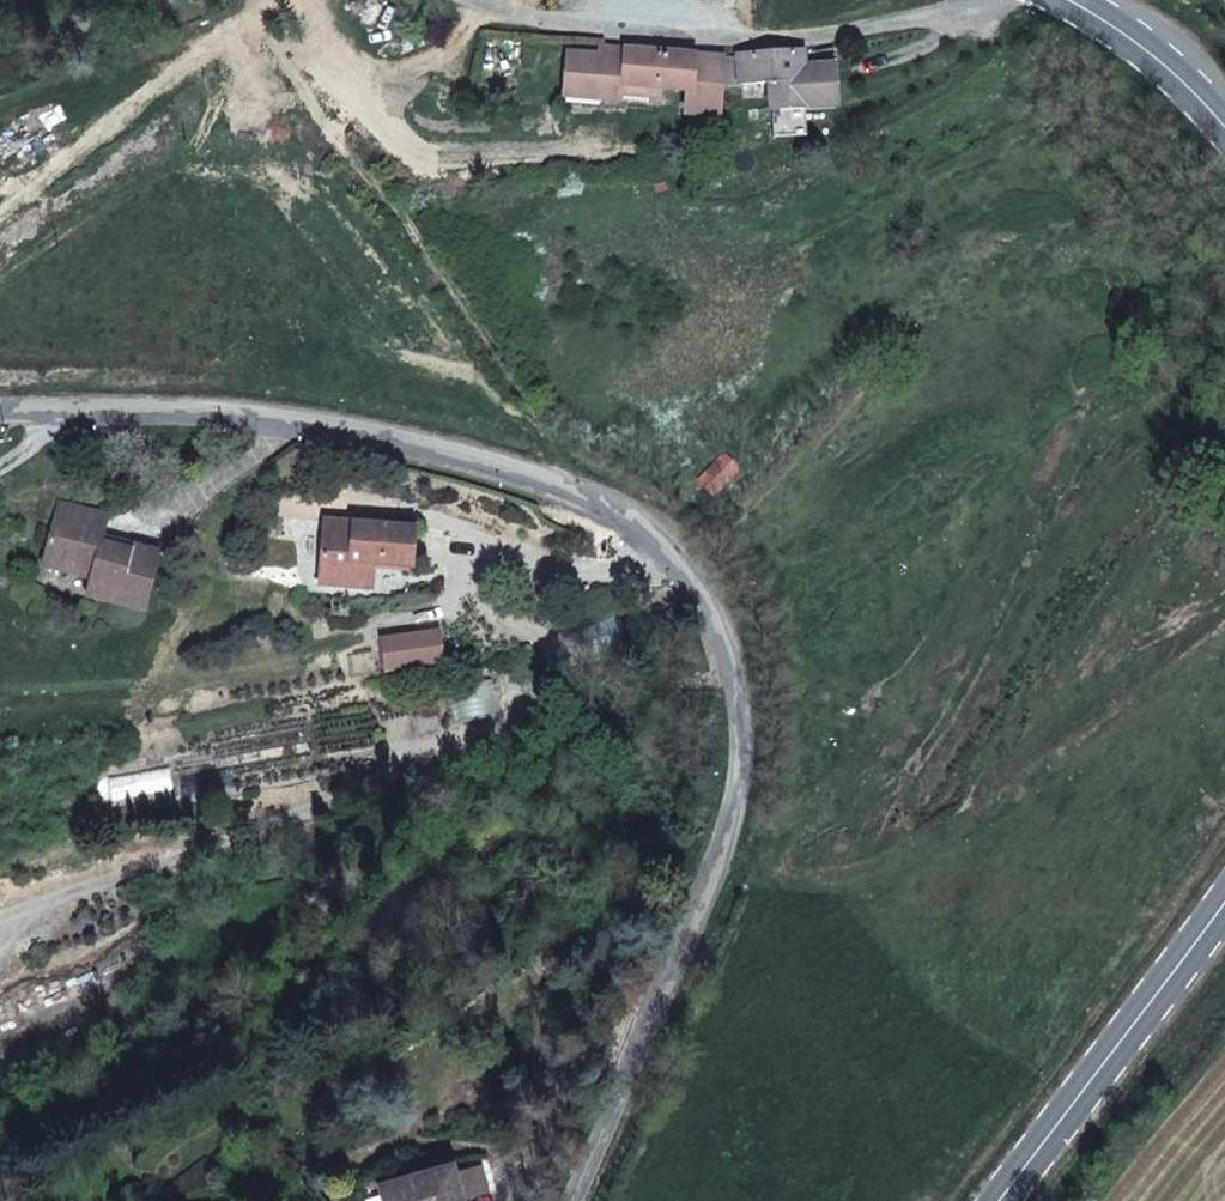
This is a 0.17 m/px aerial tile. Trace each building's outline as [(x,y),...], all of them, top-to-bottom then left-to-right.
[(724,82),(724,69),(694,68),(694,52),(623,48),(622,56),(567,53),(565,95),(621,102),(621,87),(633,87),(688,90),(686,113),(721,115),(724,82)] [(837,104),(835,65),(805,66),(804,50),(740,53),(740,56),(741,82),(772,80),(773,107),(837,104)] [(724,69),(726,54),(694,52),(694,68),(724,69)] [(741,82),(740,56),(726,54),(724,69),(724,82),(741,82)] [(632,116),(633,87),(621,87),(621,102),(565,95),(565,108),(632,116)] [(716,496),(741,469),(726,455),(701,481),(716,496)] [(131,545),(130,550),(102,542),(109,515),(59,502),(42,566),(69,573),(70,567),(93,573),(87,596),(144,611),(159,552),(131,545)] [(411,566),(414,527),(326,520),(325,534),(323,561),(321,584),(371,587),(373,563),(411,566)] [(302,559),(323,561),(325,534),(304,532),(302,559)] [(629,647),(613,610),(567,629),(583,667),(629,647)] [(417,638),(418,645),(439,642),(438,635),(417,638)] [(417,638),(383,642),(386,670),(442,664),(439,642),(418,645),(417,638)] [(453,1168),(381,1189),(384,1200),(462,1200),(455,1176),(453,1168)] [(488,1192),(481,1168),(455,1176),(462,1200),(488,1192)]
